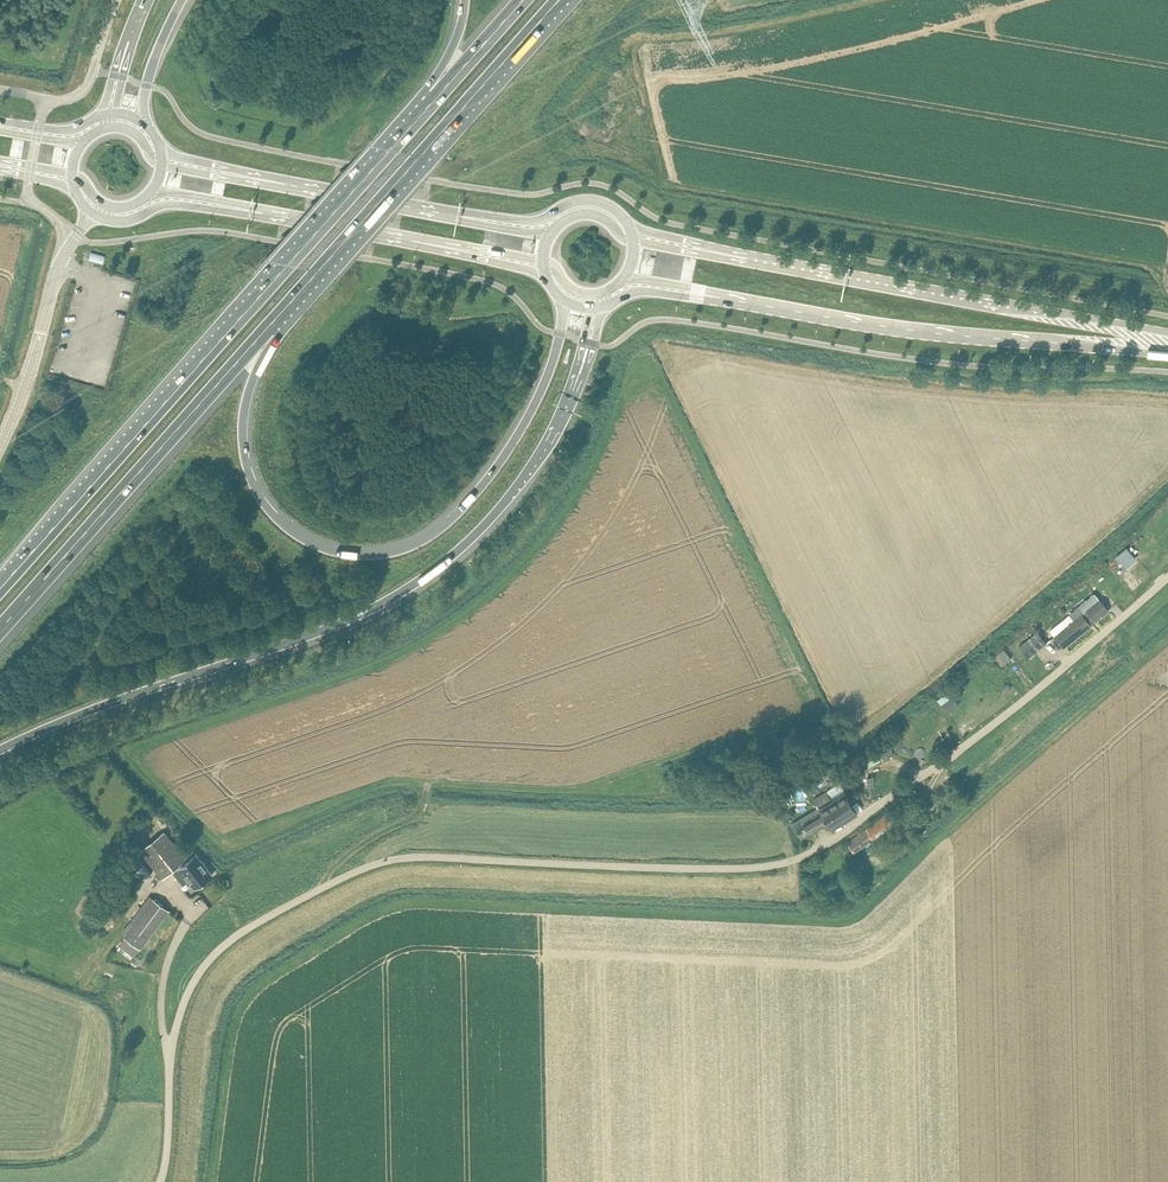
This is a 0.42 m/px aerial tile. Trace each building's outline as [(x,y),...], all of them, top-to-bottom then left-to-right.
[(385,208),(371,225),(377,229),(391,212),(385,208)] [(111,257),(112,249),(97,247),(96,255),(111,257)] [(1121,557),(1129,550),(1127,547),(1118,554),(1121,557)] [(1148,583),(1160,572),(1140,548),(1127,559),(1148,583)] [(1096,620),(1109,610),(1099,598),(1084,611),(1079,605),(1069,614),(1073,619),(1054,635),(1064,647),(1091,624),(1090,623),(1095,619),(1096,620)] [(1028,657),(1047,642),(1037,631),(1019,646),(1028,657)] [(1007,649),(1015,659),(1020,654),(1013,645),(1007,649)] [(1006,663),(1011,658),(1004,649),(999,654),(1006,663)] [(953,696),(941,704),(948,714),(959,705),(953,696)] [(910,760),(908,765),(921,771),(923,765),(910,760)] [(830,780),(835,776),(826,765),(822,769),(830,780)] [(840,793),(854,787),(851,779),(836,785),(840,793)] [(832,799),(827,791),(813,799),(817,806),(791,822),(795,829),(801,839),(828,822),(832,829),(858,812),(844,792),(832,799)] [(897,818),(906,813),(901,805),(892,811),(897,818)] [(897,818),(892,811),(848,842),(855,852),(899,821),(897,818)] [(172,870),(187,859),(165,831),(142,849),(164,877),(172,870)] [(139,879),(151,870),(137,850),(125,859),(139,879)] [(172,870),(182,881),(187,877),(187,878),(195,887),(212,873),(194,852),(187,859),(172,870)] [(140,948),(169,909),(153,897),(124,936),(140,948)]
